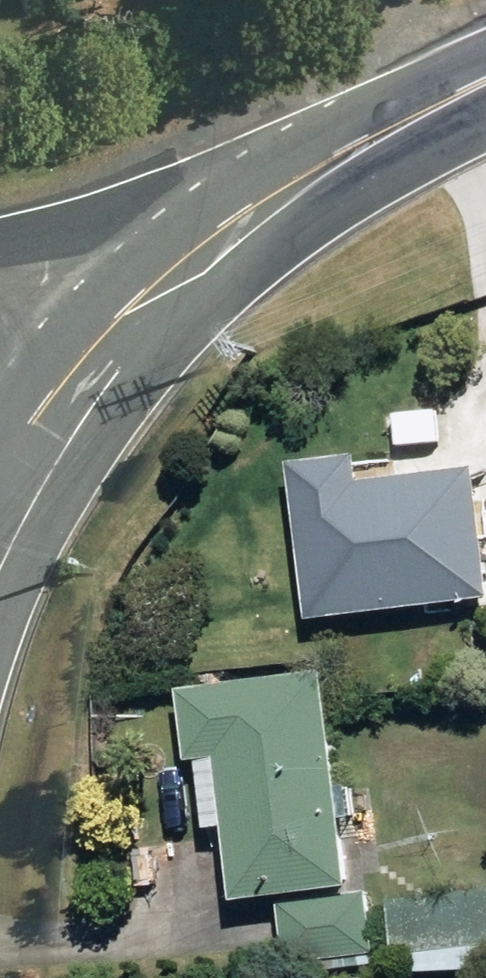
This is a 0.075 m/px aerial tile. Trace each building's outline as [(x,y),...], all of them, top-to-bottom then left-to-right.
[(289,462),(306,615),(485,595),(485,574),(473,462),(358,475),(356,454),(289,462)] [(322,671),(180,688),(189,760),(199,758),(207,827),(224,825),(233,898),(351,884),(342,815),(353,814),(349,781),(336,783),(322,671)] [(366,891),(280,902),(287,962),(298,961),(299,970),(371,961),(370,952),(373,951),(366,891)] [(386,903),(392,960),(485,950),(485,893),(386,903)]
